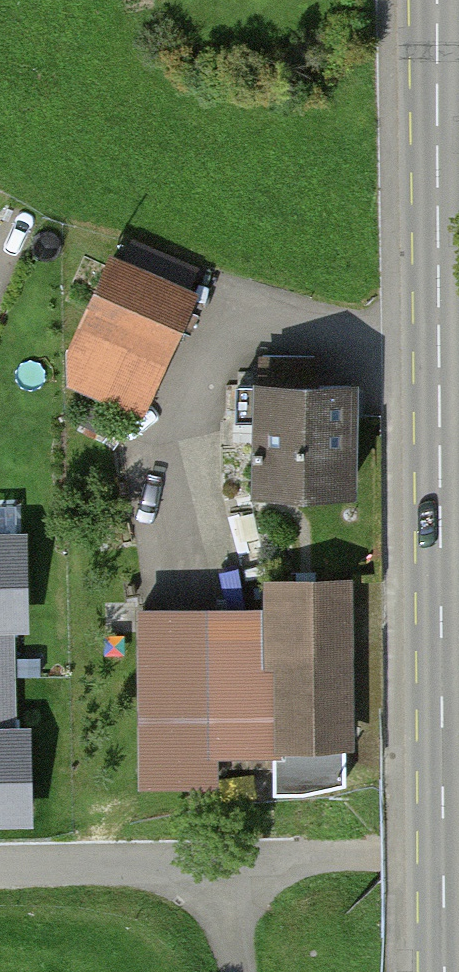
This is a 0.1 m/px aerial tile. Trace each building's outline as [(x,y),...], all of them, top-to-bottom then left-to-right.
[(77,327),(159,365),(188,303),(107,265),(77,327)] [(351,481),(351,382),(235,383),(236,481),(351,481)] [(26,658),(25,553),(0,554),(0,658),(26,658)] [(197,749),(338,749),(338,592),(258,592),(258,621),(134,621),(134,793),(197,793),(197,749)] [(30,813),(29,709),(0,709),(0,814),(30,813)]
